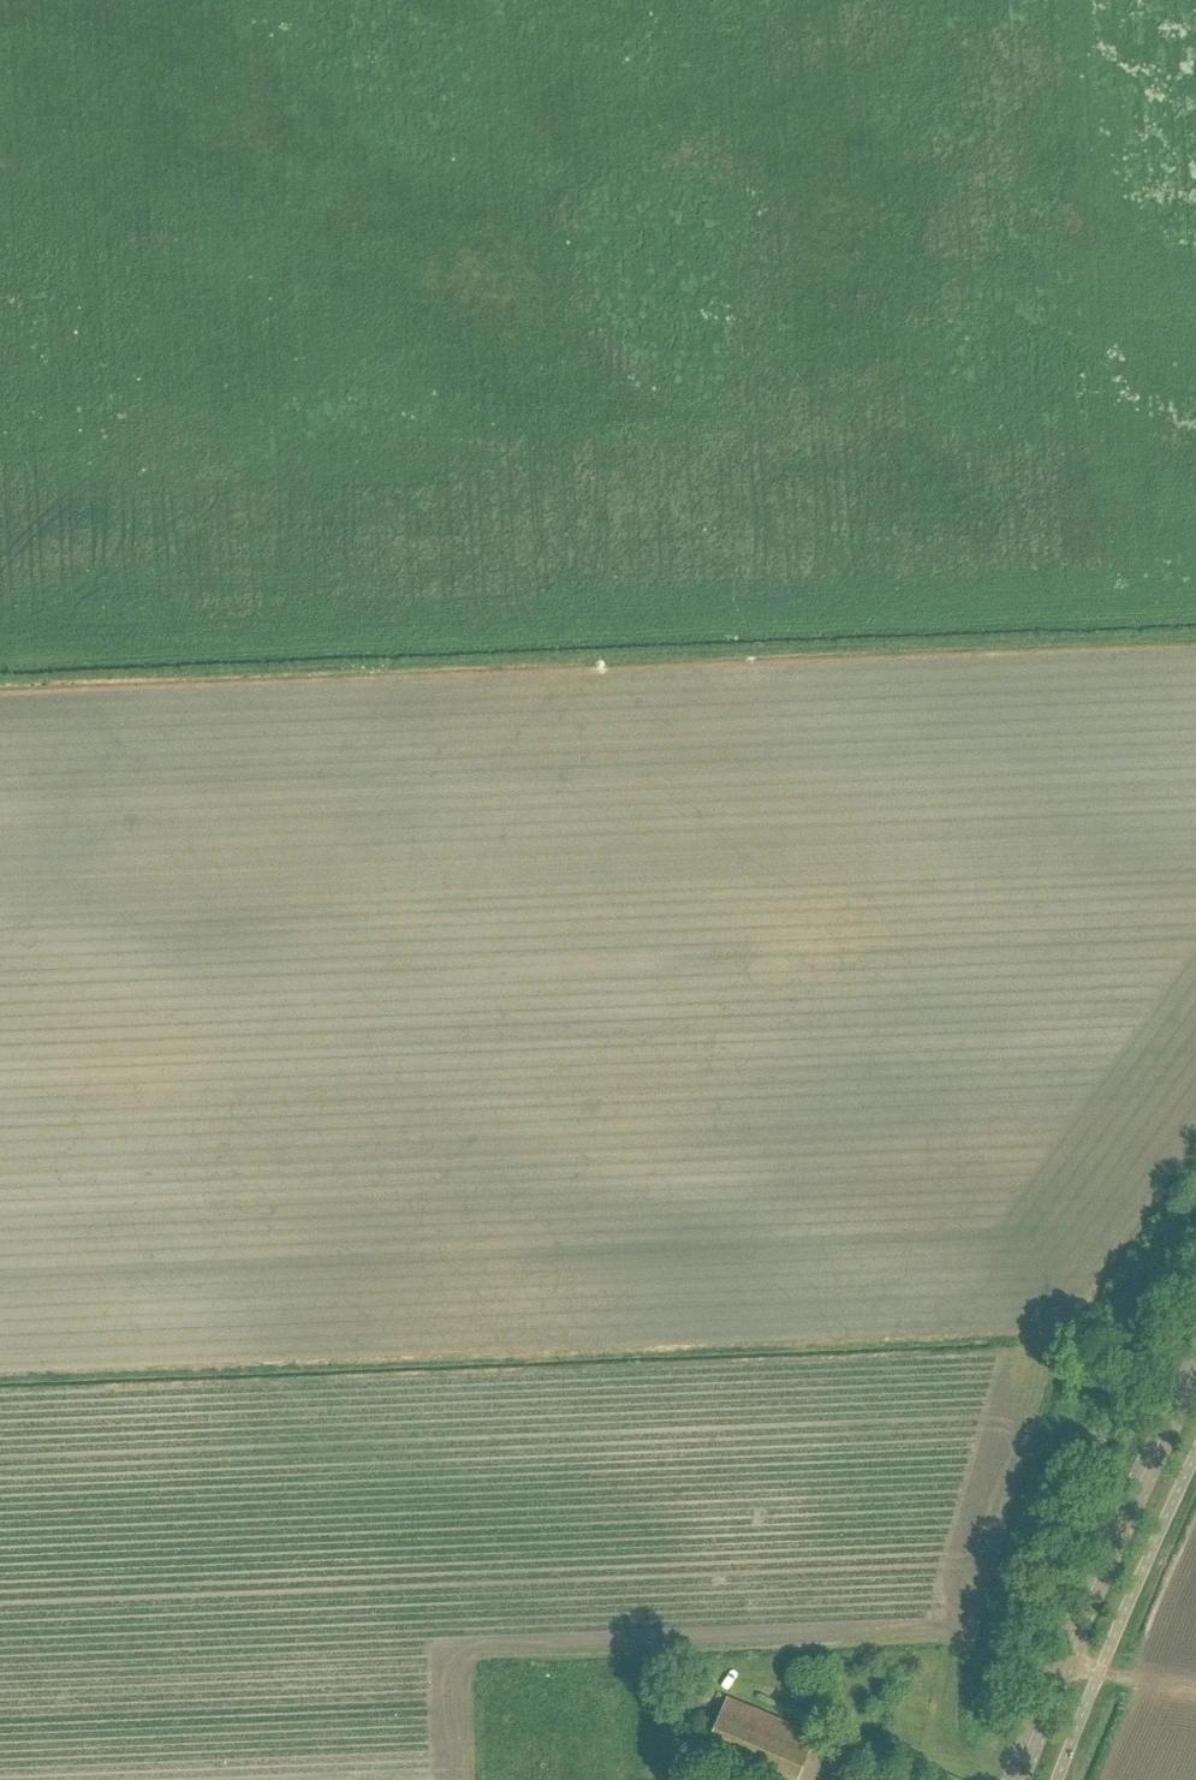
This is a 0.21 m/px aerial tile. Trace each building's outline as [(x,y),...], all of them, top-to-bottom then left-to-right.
[(698,1766),(730,1779),(798,1779),(818,1735),(728,1696),(698,1766)]
